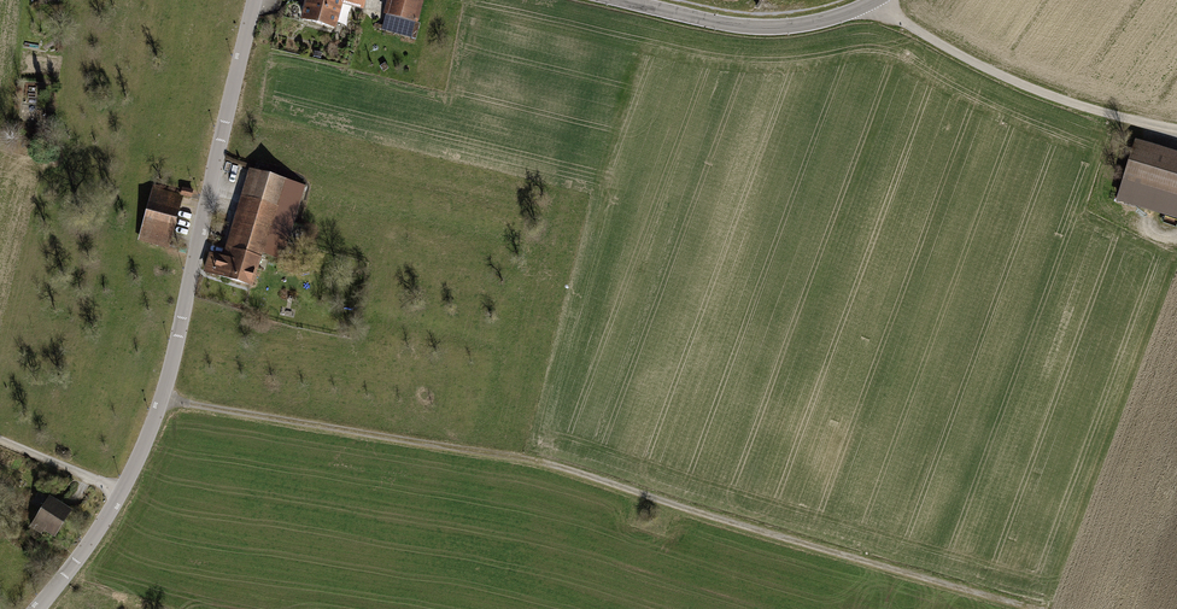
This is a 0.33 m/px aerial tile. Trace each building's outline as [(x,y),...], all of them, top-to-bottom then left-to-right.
[(308,7),(289,2),(285,17),(304,22),(304,20),(334,28),(341,2),(361,8),(364,0),(310,0),(308,7)] [(388,14),(414,21),(419,0),(392,0),(388,14)] [(1176,201),(1176,153),(1140,143),(1127,187),(1176,201)] [(302,188),(249,173),(225,257),(211,253),(203,278),(256,293),(266,258),(281,262),(302,188)] [(183,200),(155,192),(141,242),(168,250),(183,200)] [(74,514),(50,498),(30,527),(54,544),(74,514)]
